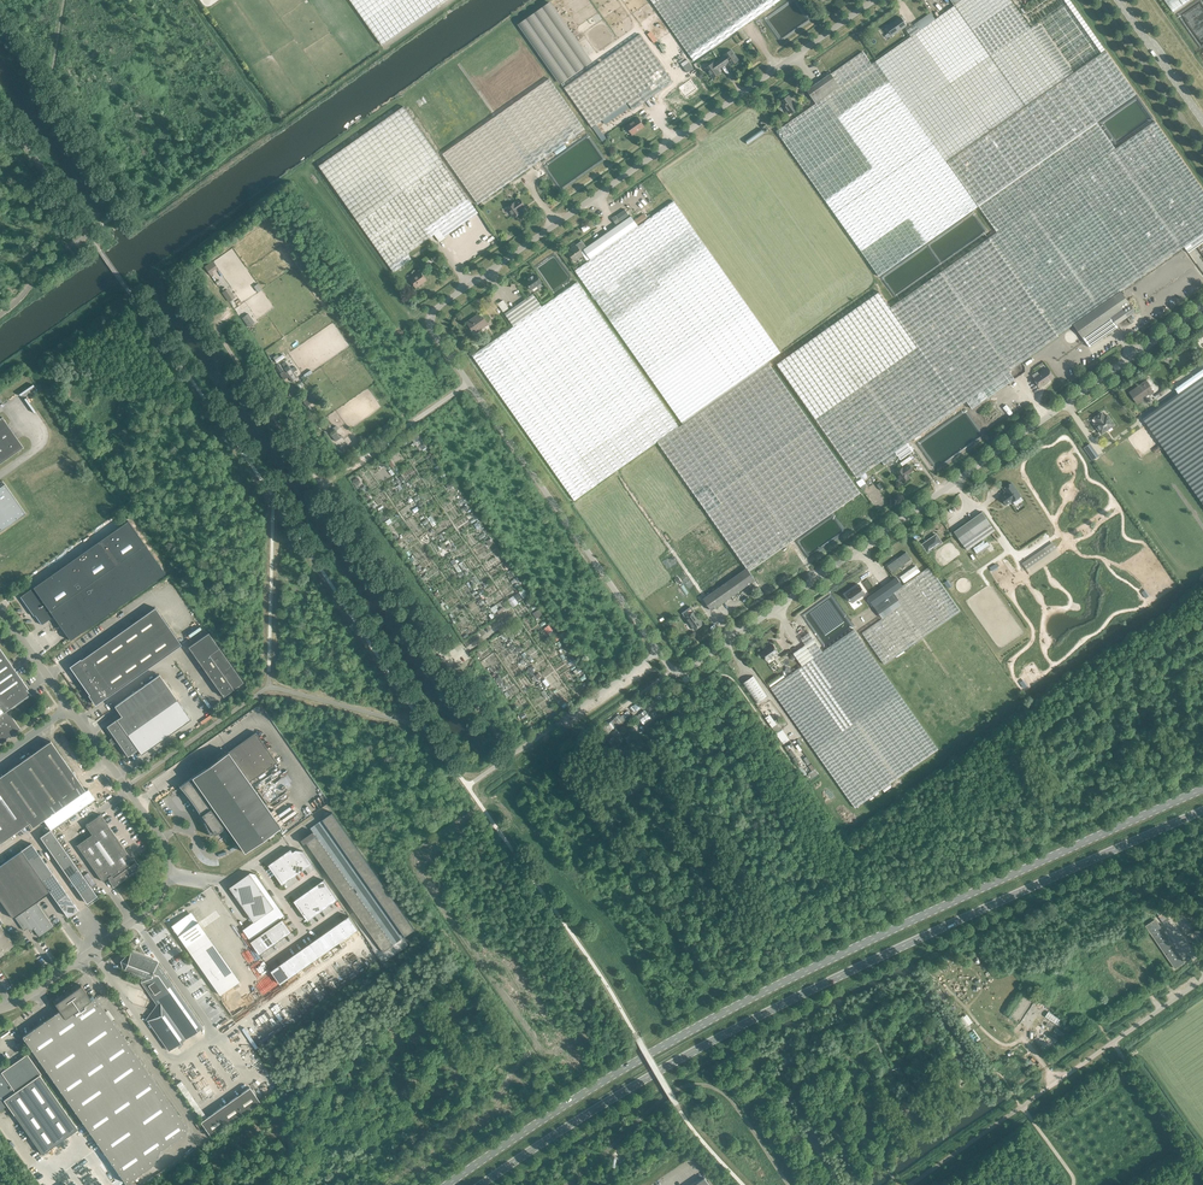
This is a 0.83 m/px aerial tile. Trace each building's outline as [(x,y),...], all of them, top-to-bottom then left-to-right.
[(382,45),(446,0),(350,0),(382,45)] [(694,61),(781,0),(651,0),(694,61)] [(875,61),(933,143),(946,162),(947,161),(978,205),(1136,94),(1105,51),(1074,73),(1038,22),(1030,27),(1011,0),(950,0),(954,6),(935,19),(930,13),(914,24),(906,30),(911,36),(875,61)] [(1173,12),(1191,0),(1165,0),(1173,12)] [(906,26),(900,17),(895,21),(893,23),(893,22),(887,26),(894,35),(906,26)] [(639,34),(564,88),(592,127),(627,102),(633,110),(673,82),(639,34)] [(724,56),(719,60),(723,66),(727,63),(726,63),(728,62),(731,66),(738,60),(731,50),(724,55),(724,56)] [(815,103),(776,131),(834,213),(861,251),(879,277),(978,207),(960,181),(946,162),(933,143),(875,61),(871,64),(862,51),(806,90),(815,103)] [(723,66),(719,60),(714,64),(713,63),(705,68),(713,78),(720,73),(717,69),(719,68),(720,68),(723,66)] [(442,154),(478,204),(585,129),(549,78),(442,154)] [(697,89),(690,79),(679,88),(686,97),(697,89)] [(787,115),(799,107),(797,108),(794,103),(793,103),(792,101),(792,100),(789,96),(790,95),(790,94),(778,103),(779,103),(780,102),(789,114),(787,115)] [(404,107),(319,166),(358,222),(393,272),(412,260),(407,253),(429,238),(434,234),(440,242),(446,238),(445,236),(478,213),(443,162),(439,157),(404,107)] [(626,126),(632,135),(644,127),(638,118),(626,126)] [(988,238),(1057,336),(1073,324),(1082,337),(1089,347),(1118,327),(1116,325),(1135,312),(1120,291),(1124,288),(1184,247),(1188,253),(1202,242),(1202,190),(1154,121),(988,238)] [(507,208),(514,218),(522,213),(519,209),(521,207),(521,208),(525,205),(520,200),(515,203),(514,202),(507,208)] [(586,247),(585,245),(582,241),(576,245),(577,246),(573,249),(572,248),(567,251),(574,261),(578,257),(579,258),(583,255),(581,252),(584,250),(591,259),(575,271),(646,372),(681,422),(768,361),(780,353),(745,302),(674,201),(638,226),(631,216),(586,247)] [(617,217),(620,222),(630,215),(627,210),(617,217)] [(644,214),(635,220),(638,225),(648,219),(644,214)] [(487,236),(486,233),(485,230),(484,228),(483,226),(481,225),(478,224),(476,223),(474,223),(471,223),(469,224),(466,225),(465,226),(463,228),(462,230),(461,233),(461,235),(461,237),(461,240),(462,243),(464,245),(466,246),(468,247),(470,248),(473,249),(476,248),(478,248),(481,247),(483,245),(484,244),(485,241),(486,239),(487,236)] [(988,238),(890,307),(959,405),(965,413),(1009,381),(1004,373),(1057,336),(988,238)] [(410,279),(416,287),(426,280),(421,272),(410,279)] [(529,280),(526,282),(531,290),(542,282),(537,275),(533,277),(532,276),(529,279),(529,280)] [(514,326),(494,340),(472,355),(574,500),(575,500),(596,485),(658,442),(679,427),(577,282),(542,307),(533,294),(505,314),(514,326)] [(879,291),(776,363),(856,477),(881,460),(883,464),(897,455),(900,459),(909,452),(911,451),(906,442),(959,405),(890,307),(879,291)] [(248,314),(242,318),(248,327),(252,324),(247,318),(250,316),(248,314)] [(477,332),(488,324),(483,317),(482,317),(484,320),(482,321),(478,315),(467,322),(472,330),(474,328),(477,332)] [(679,427),(658,442),(747,568),(703,599),(711,611),(755,580),(749,571),(860,493),(768,361),(681,422),(683,424),(679,427)] [(288,365),(284,368),(287,371),(293,381),(297,378),(288,365)] [(1174,388),(1178,393),(1142,418),(1202,504),(1202,368),(1174,388)] [(284,371),(279,374),(284,380),(288,377),(284,371)] [(1034,374),(1029,377),(1032,380),(1031,381),(1036,389),(1036,388),(1038,387),(1039,387),(1045,383),(1044,382),(1046,381),(1046,382),(1051,378),(1045,371),(1036,377),(1034,374)] [(1149,377),(1128,392),(1137,404),(1158,389),(1149,377)] [(306,393),(302,396),(308,405),(312,402),(306,393)] [(1098,415),(1097,416),(1094,418),(1097,422),(1094,424),(1101,434),(1114,425),(1107,415),(1104,417),(1101,413),(1098,415)] [(23,448),(2,417),(0,419),(0,464),(23,448)] [(336,432),(331,435),(336,441),(340,438),(336,432)] [(1094,450),(1088,455),(1092,461),(1098,456),(1094,450)] [(910,456),(900,463),(902,465),(912,458),(910,456)] [(895,473),(903,483),(910,478),(907,474),(909,472),(909,473),(913,470),(909,464),(903,468),(903,467),(895,473)] [(1004,494),(1001,497),(1006,505),(1012,501),(1012,502),(1021,496),(1011,483),(1003,489),(1007,494),(1005,495),(1004,494)] [(0,487),(0,531),(25,514),(5,484),(0,487)] [(954,532),(967,550),(995,530),(982,512),(954,532)] [(70,640),(76,636),(165,573),(128,521),(20,597),(29,609),(30,608),(35,615),(42,625),(53,616),(70,640)] [(936,535),(922,544),(928,553),(942,543),(936,535)] [(1055,545),(1025,567),(1027,571),(1058,549),(1055,545)] [(892,562),(896,568),(903,563),(905,566),(912,561),(906,552),(892,562)] [(904,583),(920,572),(916,566),(900,577),(904,583)] [(871,608),(853,620),(884,665),(960,611),(929,567),(902,586),(897,578),(865,600),(871,608)] [(860,585),(846,594),(852,603),(866,593),(860,585)] [(77,677),(89,695),(88,695),(95,705),(181,645),(155,608),(70,667),(77,677)] [(694,630),(703,624),(699,619),(697,617),(698,617),(694,611),(685,617),(694,630)] [(771,688),(855,808),(938,749),(854,629),(822,652),(809,633),(800,639),(804,645),(793,653),(802,666),(771,688)] [(223,697),(243,683),(207,633),(188,647),(223,697)] [(773,644),(761,653),(767,661),(778,652),(773,644)] [(0,649),(0,715),(6,711),(8,710),(32,693),(27,690),(28,688),(0,649)] [(783,674),(768,684),(770,687),(785,677),(783,674)] [(141,755),(191,719),(159,675),(114,706),(121,716),(117,719),(106,726),(128,757),(138,750),(141,755)] [(756,704),(767,696),(753,676),(742,683),(756,704)] [(6,711),(0,715),(0,743),(1,742),(6,738),(7,738),(8,737),(12,734),(13,734),(12,734),(13,733),(14,733),(19,729),(20,729),(10,715),(9,715),(6,711)] [(255,732),(179,786),(189,798),(198,811),(197,812),(200,816),(200,815),(206,826),(211,836),(210,835),(212,834),(213,834),(220,832),(225,826),(223,824),(224,824),(244,852),(281,827),(249,782),(277,762),(255,732)] [(0,777),(0,843),(30,823),(83,786),(51,741),(0,777)] [(95,799),(88,789),(43,820),(50,830),(95,799)] [(415,929),(332,812),(323,819),(405,936),(415,929)] [(92,835),(77,845),(102,881),(108,877),(110,880),(109,880),(111,884),(113,887),(116,885),(120,882),(138,869),(139,869),(139,868),(139,867),(140,867),(139,867),(139,866),(134,858),(132,859),(100,814),(85,825),(92,835)] [(40,837),(47,847),(87,903),(97,896),(50,830),(40,837)] [(313,831),(301,840),(304,844),(306,842),(307,843),(309,846),(311,849),(313,852),(316,855),(318,858),(320,862),(322,865),(324,868),(327,871),(329,874),(331,877),(333,881),(336,884),(338,887),(340,890),(342,893),(347,899),(349,903),(351,906),(353,909),(356,912),(358,915),(360,918),(362,922),(364,925),(367,928),(369,931),(371,934),(373,937),(375,940),(378,944),(380,947),(383,952),(393,945),(390,940),(388,937),(385,933),(383,930),(381,927),(379,924),(376,921),(374,918),(372,915),(370,911),(368,908),(365,905),(363,902),(361,899),(359,896),(356,893),(352,886),(350,883),(348,880),(345,877),(343,874),(341,870),(339,867),(337,864),(334,861),(332,858),(330,855),(328,852),(325,848),(323,845),(321,842),(319,839),(316,836),(313,831)] [(21,851),(50,892),(67,917),(78,909),(31,843),(21,851)] [(291,849),(284,855),(291,864),(298,859),(293,852),(291,849)] [(296,850),(293,852),(298,859),(305,869),(312,864),(303,851),(296,850)] [(21,851),(0,865),(0,900),(13,918),(14,917),(24,930),(28,928),(29,929),(32,930),(33,929),(39,937),(53,927),(36,902),(50,892),(21,851)] [(284,855),(276,860),(283,870),(291,864),(284,855)] [(298,859),(291,864),(298,874),(305,869),(298,859)] [(276,860),(269,865),(276,875),(283,870),(276,860)] [(291,864),(283,870),(290,879),(298,874),(291,864)] [(283,870),(276,875),(283,885),(290,879),(283,870)] [(250,873),(230,887),(254,922),(243,930),(250,940),(285,915),(255,874),(250,873)] [(324,880),(316,885),(323,895),(331,890),(324,880)] [(316,885),(309,891),(316,900),(323,895),(316,885)] [(331,890),(323,895),(330,905),(338,900),(331,890)] [(309,891),(302,896),(309,906),(316,900),(309,891)] [(323,895),(316,900),(323,910),(330,905),(323,895)] [(302,896),(294,901),(301,911),(309,906),(302,896)] [(316,900),(309,906),(316,915),(323,910),(316,900)] [(309,906),(301,911),(308,921),(316,915),(309,906)] [(194,925),(187,915),(171,926),(186,947),(206,933),(198,922),(194,925)] [(349,916),(340,923),(349,936),(358,929),(349,916)] [(283,919),(276,924),(285,937),(292,932),(283,919)] [(1184,962),(1155,920),(1146,926),(1175,968),(1184,962)] [(340,923),(333,928),(342,941),(349,936),(340,923)] [(276,924),(271,928),(280,941),(285,937),(276,924)] [(14,945),(0,925),(0,955),(14,945)] [(1125,927),(1117,932),(1131,952),(1139,947),(1125,927)] [(271,928),(266,931),(275,944),(280,941),(271,928)] [(333,928),(325,933),(334,946),(342,941),(333,928)] [(266,931),(261,935),(270,948),(275,944),(266,931)] [(325,933),(318,938),(327,951),(334,946),(325,933)] [(261,935),(256,938),(265,951),(270,948),(261,935)] [(256,938),(251,942),(260,954),(265,951),(256,938)] [(318,938),(310,944),(320,957),(327,951),(318,938)] [(310,944),(303,949),(312,962),(320,957),(310,944)] [(303,949),(296,954),(305,967),(312,962),(303,949)] [(131,952),(126,957),(122,961),(124,971),(143,978),(142,983),(147,984),(146,988),(151,990),(150,993),(155,995),(153,999),(158,1001),(157,1004),(160,1005),(156,1014),(152,1012),(147,1019),(169,1050),(202,1027),(203,1027),(158,964),(156,963),(157,961),(131,952)] [(296,954),(288,959),(297,972),(305,967),(296,954)] [(288,959),(281,964),(290,977),(297,972),(288,959)] [(281,964),(272,971),(281,984),(290,977),(281,964)] [(60,1010),(33,1029),(22,1037),(126,1184),(153,1165),(159,1151),(185,1133),(186,1132),(186,1131),(187,1130),(187,1129),(187,1128),(187,1127),(186,1127),(186,1126),(186,1125),(95,997),(94,998),(92,995),(89,997),(81,985),(72,991),(73,992),(72,995),(67,999),(64,998),(63,997),(55,1004),(60,1010)] [(1017,1027),(1020,1023),(1036,999),(1036,998),(1035,1000),(1025,993),(1008,1017),(1018,1024),(1017,1026),(1017,1027)] [(1058,1017),(1048,1011),(1045,1016),(1054,1023),(1058,1017)] [(5,1070),(0,1063),(0,1110),(6,1107),(4,1105),(6,1103),(42,1154),(78,1129),(40,1075),(41,1074),(27,1054),(5,1070)] [(250,1087),(200,1122),(211,1137),(260,1102),(250,1087)]
